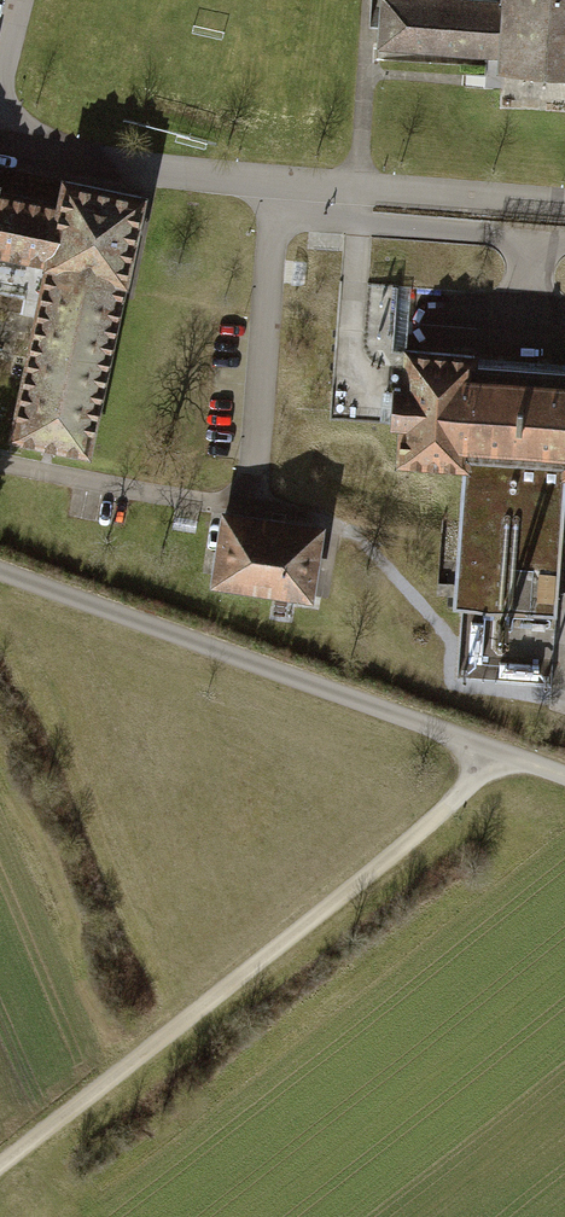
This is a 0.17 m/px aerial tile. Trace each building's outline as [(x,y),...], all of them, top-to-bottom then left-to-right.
[(500,59),(503,3),(443,0),(383,0),(379,53),(500,59)] [(503,3),(500,59),(499,75),(564,80),(564,0),(503,0),(503,3)] [(55,184),(50,213),(36,270),(1,449),(97,468),(151,204),(55,184)] [(36,270),(50,213),(5,202),(8,191),(0,189),(0,261),(36,270)] [(396,345),(397,279),(371,279),(369,345),(396,345)] [(479,357),(401,350),(398,381),(385,380),(381,426),(395,428),(392,462),(469,469),(478,368),(479,357)] [(457,614),(549,622),(563,478),(564,454),(564,376),(478,368),(469,469),(457,614)] [(222,510),(211,582),(311,598),(322,525),(222,510)]
